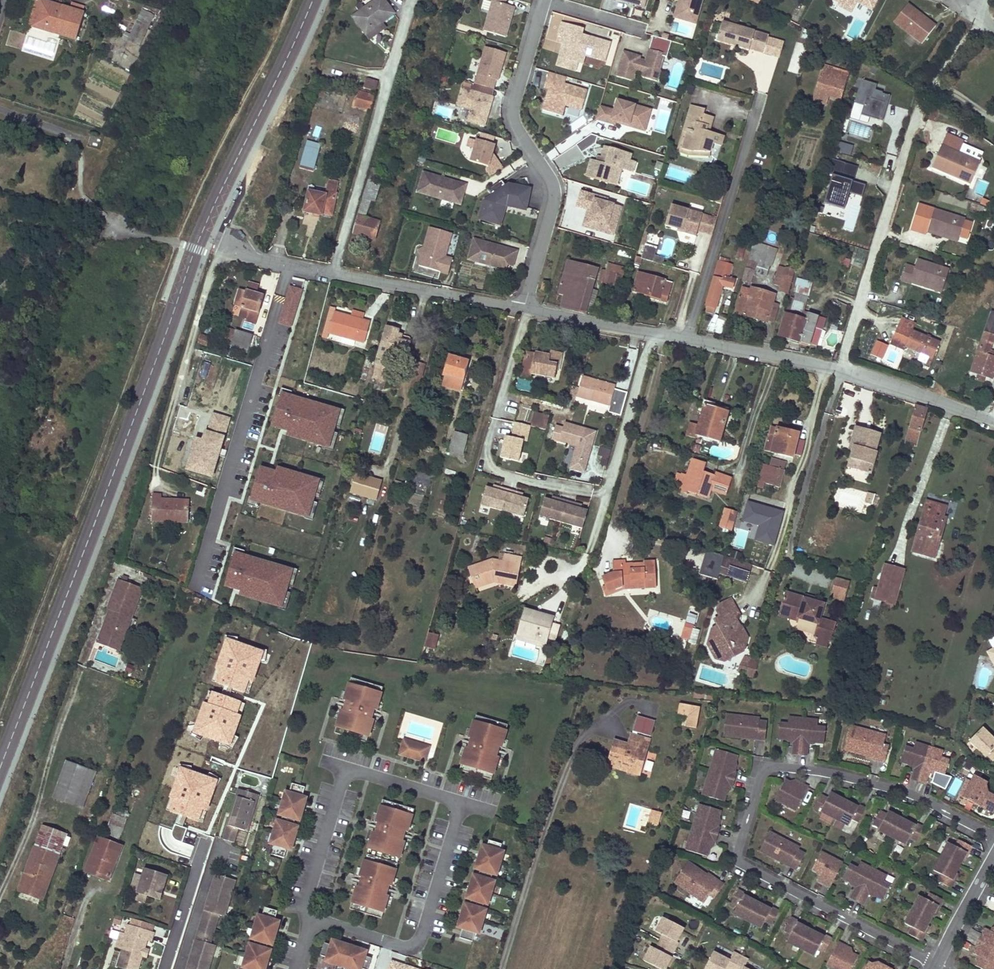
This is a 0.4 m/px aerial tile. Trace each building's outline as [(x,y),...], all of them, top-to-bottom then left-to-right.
[(46,1),(43,0),(37,0),(29,25),(33,26),(38,10),(42,12),(46,1)] [(82,12),(85,4),(72,0),(69,8),(82,12)] [(394,14),(384,0),(377,0),(365,8),(362,3),(356,7),(360,12),(354,17),(366,34),(382,23),(394,14)] [(698,15),(680,10),(683,0),(679,0),(674,17),(695,23),(698,15)] [(702,0),(683,0),(680,10),(698,15),(702,0)] [(852,10),(857,1),(871,9),(876,0),(835,0),(852,10)] [(69,8),(65,7),(46,1),(42,12),(38,10),(33,26),(76,39),(85,13),(82,12),(69,8)] [(514,7),(492,1),(484,30),(506,37),(514,7)] [(935,25),(907,3),(893,21),(922,43),(935,25)] [(633,8),(631,16),(642,18),(644,10),(633,8)] [(143,10),(127,41),(139,47),(155,16),(143,10)] [(763,53),(768,35),(722,21),(716,41),(731,45),(732,43),(735,44),(734,46),(749,50),(749,49),(763,53)] [(583,28),(562,22),(558,36),(562,37),(567,39),(566,44),(563,43),(557,65),(575,70),(577,63),(579,59),(585,55),(605,61),(610,43),(582,34),(583,28)] [(382,23),(366,34),(369,38),(385,27),(382,23)] [(640,57),(624,52),(616,76),(633,81),(636,71),(642,73),(641,76),(657,81),(660,71),(657,67),(661,55),(664,56),(666,57),(671,41),(653,36),(646,61),(644,65),(638,63),(639,59),(640,57)] [(506,53),(485,47),(474,84),(493,89),(496,80),(498,81),(506,53)] [(840,98),(848,73),(824,66),(816,91),(828,95),(840,98)] [(549,72),(546,79),(559,82),(561,75),(549,72)] [(543,110),(562,116),(565,105),(582,110),(587,91),(564,84),(567,77),(561,75),(559,82),(546,79),(544,87),(549,89),(553,90),(551,93),(548,92),(543,110)] [(366,79),(363,87),(375,91),(378,82),(366,79)] [(877,84),(862,80),(855,102),(864,105),(861,115),(880,120),(885,103),(888,104),(890,96),(883,93),(883,92),(876,90),(877,84)] [(493,97),(462,88),(457,105),(471,109),(468,121),(484,126),(493,97)] [(375,95),(359,91),(355,106),(370,110),(375,95)] [(828,95),(816,91),(814,100),(826,103),(828,95)] [(606,108),(603,121),(615,124),(615,122),(621,124),(621,122),(629,124),(628,126),(639,129),(642,119),(647,121),(650,110),(617,100),(614,110),(606,108)] [(708,126),(710,127),(713,117),(704,115),(705,110),(691,105),(678,151),(679,152),(683,149),(689,150),(710,153),(713,144),(721,146),(724,136),(709,132),(706,131),(708,126)] [(606,108),(600,106),(596,119),(603,121),(606,108)] [(647,121),(642,119),(639,129),(644,131),(647,121)] [(481,133),(479,140),(491,144),(493,136),(481,133)] [(591,134),(587,137),(593,145),(596,143),(598,136),(591,134)] [(587,137),(576,145),(582,153),(593,145),(587,137)] [(479,140),(476,139),(470,161),(488,166),(494,144),(491,144),(479,140)] [(319,150),(321,145),(307,140),(305,147),(319,150)] [(836,152),(851,156),(854,146),(839,142),(836,152)] [(980,162),(942,145),(933,167),(971,184),(980,162)] [(314,170),(319,150),(305,147),(300,166),(314,170)] [(641,157),(615,149),(611,160),(614,161),(613,166),(607,164),(601,162),(596,179),(626,188),(631,172),(637,171),(639,163),(641,157)] [(828,174),(842,175),(844,162),(830,160),(828,174)] [(637,171),(631,172),(641,175),(644,164),(639,163),(637,171)] [(466,185),(423,172),(417,192),(460,205),(466,185)] [(381,183),(383,176),(371,173),(369,179),(381,183)] [(825,204),(844,208),(848,192),(862,195),(864,183),(831,176),(825,204)] [(381,183),(369,179),(352,233),(375,239),(380,222),(365,217),(371,200),(375,202),(381,184),(381,183)] [(480,219),(498,224),(503,206),(507,203),(525,208),(529,194),(513,189),(510,192),(502,180),(488,190),(492,196),(485,201),(480,219)] [(325,195),(311,192),(309,191),(305,211),(322,215),(322,212),(323,208),(330,209),(333,210),(338,185),(328,183),(327,189),(325,195)] [(312,186),(311,192),(325,195),(327,189),(312,186)] [(724,193),(711,189),(708,200),(721,204),(724,193)] [(605,198),(581,192),(578,202),(593,206),(593,208),(597,209),(596,213),(591,212),(589,218),(586,217),(583,226),(605,232),(610,215),(618,217),(621,207),(606,203),(603,202),(605,198)] [(593,206),(578,202),(577,206),(587,209),(586,211),(588,211),(586,217),(589,218),(591,212),(596,213),(597,209),(593,208),(593,206)] [(540,218),(545,209),(538,205),(533,215),(540,218)] [(712,235),(717,218),(701,214),(688,210),(671,205),(665,225),(677,229),(682,231),(682,232),(696,237),(697,231),(712,235)] [(959,239),(965,219),(934,209),(931,217),(923,214),(918,229),(927,232),(927,231),(928,229),(959,239)] [(613,234),(618,217),(610,215),(605,232),(613,234)] [(444,256),(451,233),(430,227),(424,247),(418,250),(421,255),(419,265),(448,273),(452,258),(444,256)] [(958,241),(959,239),(928,229),(927,231),(958,241)] [(513,266),(517,251),(476,240),(473,242),(468,259),(478,262),(478,263),(486,265),(486,264),(506,270),(507,264),(513,266)] [(751,283),(755,271),(758,262),(765,264),(768,255),(762,253),(764,245),(758,243),(755,251),(752,250),(742,281),(751,283)] [(656,247),(646,244),(642,259),(663,264),(664,258),(653,255),(656,247)] [(768,255),(765,264),(758,262),(755,271),(767,275),(770,266),(771,266),(777,249),(764,245),(762,253),(768,255)] [(746,248),(739,246),(736,259),(742,261),(746,248)] [(597,269),(567,260),(564,271),(594,280),(597,269)] [(942,290),(949,270),(918,260),(915,268),(906,265),(901,280),(910,283),(911,282),(911,280),(942,290)] [(728,265),(719,262),(706,305),(708,306),(716,308),(722,286),(732,289),(735,280),(727,278),(731,265),(728,265)] [(607,271),(622,275),(624,268),(609,264),(607,271)] [(788,293),(795,271),(779,267),(774,285),(780,286),(779,291),(788,293)] [(599,282),(607,284),(610,272),(602,270),(599,282)] [(594,280),(564,271),(558,294),(564,295),(560,307),(585,314),(585,313),(585,310),(592,289),(594,280)] [(611,273),(609,285),(619,288),(622,275),(611,273)] [(666,303),(672,283),(638,273),(633,291),(644,294),(650,295),(649,298),(666,303)] [(619,288),(619,290),(625,291),(629,277),(622,275),(619,288)] [(797,279),(796,285),(810,289),(812,283),(797,279)] [(911,282),(942,292),(942,290),(911,280),(911,282)] [(257,286),(248,283),(246,291),(239,289),(235,302),(242,304),(241,307),(249,310),(247,319),(246,322),(256,324),(259,313),(265,294),(255,291),(257,286)] [(617,293),(619,290),(619,288),(609,285),(607,284),(607,291),(617,293)] [(810,289),(796,285),(794,292),(808,296),(810,289)] [(277,324),(290,329),(303,290),(289,287),(277,324)] [(748,299),(741,296),(736,313),(767,322),(767,321),(772,303),(775,295),(751,288),(748,299)] [(592,289),(585,310),(592,312),(598,291),(592,289)] [(808,296),(796,293),(794,301),(790,300),(779,336),(810,345),(810,343),(815,327),(818,316),(804,312),(808,296)] [(772,303),(767,321),(773,323),(779,305),(772,303)] [(716,308),(708,306),(706,312),(714,314),(716,308)] [(249,310),(241,307),(238,317),(247,319),(249,310)] [(352,311),(351,317),(363,320),(364,314),(352,311)] [(351,317),(334,313),(329,333),(343,336),(355,340),(365,342),(370,322),(363,320),(351,317)] [(898,325),(912,331),(915,324),(901,318),(898,325)] [(940,342),(912,331),(898,325),(890,344),(905,350),(906,347),(929,357),(933,359),(940,342)] [(987,326),(987,327),(971,372),(978,374),(985,376),(992,378),(993,374),(993,358),(988,356),(989,351),(993,337),(993,328),(987,326)] [(398,331),(387,327),(371,383),(383,386),(393,351),(406,355),(409,343),(400,341),(396,340),(397,334),(398,331)] [(822,330),(815,327),(810,343),(817,346),(822,330)] [(236,330),(228,328),(224,342),(231,344),(236,330)] [(233,345),(248,350),(253,335),(236,330),(231,344),(233,345)] [(209,338),(200,335),(198,343),(207,346),(209,338)] [(355,340),(343,336),(342,343),(353,346),(355,340)] [(963,348),(975,352),(979,341),(966,337),(963,348)] [(248,350),(233,345),(232,349),(247,353),(248,350)] [(970,368),(975,352),(963,348),(957,364),(970,368)] [(562,353),(551,351),(550,356),(527,352),(522,377),(531,379),(532,374),(555,378),(557,367),(559,367),(562,353)] [(446,377),(443,386),(460,391),(462,381),(465,371),(468,361),(449,356),(444,376),(446,377)] [(425,365),(417,362),(410,387),(418,389),(425,365)] [(983,382),(985,376),(978,374),(976,380),(983,382)] [(616,386),(583,377),(579,388),(577,397),(592,402),(593,399),(610,404),(616,386)] [(531,388),(531,381),(518,380),(517,387),(531,388)] [(577,397),(579,388),(572,386),(566,408),(573,410),(577,397)] [(288,436),(331,446),(342,409),(284,392),(273,426),(289,431),(288,436)] [(719,442),(728,412),(714,408),(715,404),(706,401),(699,426),(690,423),(686,436),(696,439),(696,436),(719,442)] [(927,409),(915,406),(906,437),(917,440),(927,409)] [(211,412),(202,441),(194,439),(184,472),(212,481),(230,418),(211,412)] [(549,416),(534,413),(531,426),(546,430),(549,416)] [(527,441),(531,426),(515,422),(511,437),(510,441),(504,440),(500,457),(519,462),(524,440),(527,441)] [(799,433),(771,426),(765,451),(793,458),(794,454),(801,456),(804,445),(797,443),(799,433)] [(880,433),(856,427),(852,443),(855,444),(853,451),(850,460),(855,462),(853,469),(870,474),(876,452),(875,451),(880,433)] [(463,454),(468,436),(454,433),(449,450),(463,454)] [(917,440),(906,437),(904,443),(916,446),(917,440)] [(569,471),(573,456),(560,454),(557,468),(569,471)] [(726,495),(732,478),(715,472),(714,476),(703,472),(706,464),(693,459),(687,475),(681,473),(681,474),(678,473),(675,481),(682,483),(679,491),(686,494),(687,491),(707,498),(712,483),(717,485),(715,491),(726,495)] [(769,466),(762,464),(756,487),(763,489),(765,483),(779,487),(784,470),(780,469),(769,466)] [(277,469),(263,465),(252,499),(311,517),(323,478),(279,465),(277,469)] [(354,473),(346,499),(355,502),(356,495),(376,501),(382,481),(354,473)] [(717,485),(712,483),(707,498),(711,500),(715,491),(717,485)] [(493,489),(486,487),(480,504),(502,511),(508,490),(499,487),(498,491),(493,489)] [(524,517),(529,499),(522,498),(517,496),(518,492),(508,490),(502,511),(524,517)] [(155,492),(151,520),(190,522),(190,498),(176,497),(163,496),(163,492),(155,492)] [(875,495),(868,493),(865,503),(872,504),(875,495)] [(551,500),(544,498),(539,516),(561,522),(567,501),(557,498),(556,502),(551,500)] [(582,528),(587,511),(580,509),(575,507),(576,504),(567,501),(561,522),(582,528)] [(946,507),(926,502),(920,524),(918,529),(912,551),(934,558),(945,522),(942,521),(943,517),(946,507)] [(767,504),(764,509),(772,513),(774,507),(767,504)] [(738,512),(725,508),(720,528),(732,531),(738,512)] [(743,548),(748,533),(735,528),(730,544),(743,548)] [(828,547),(819,544),(817,551),(826,554),(828,547)] [(237,551),(226,584),(242,589),(241,593),(284,606),(295,568),(237,551)] [(495,579),(494,581),(511,584),(515,565),(519,566),(520,566),(522,557),(505,554),(503,562),(499,561),(492,560),(473,567),(479,583),(492,578),(495,579)] [(746,582),(751,564),(724,556),(719,574),(746,582)] [(626,564),(625,561),(612,562),(613,574),(602,578),(607,592),(623,586),(622,579),(630,579),(630,585),(645,584),(645,588),(656,587),(655,562),(643,562),(643,564),(633,564),(633,568),(626,568),(626,564)] [(519,566),(515,565),(511,584),(516,585),(519,566)] [(904,570),(885,565),(879,588),(875,599),(884,601),(894,604),(904,570)] [(473,567),(469,568),(475,585),(479,583),(473,567)] [(479,583),(475,585),(476,588),(494,581),(495,579),(492,578),(479,583)] [(848,581),(836,578),(832,593),(839,595),(838,600),(843,601),(848,581)] [(114,611),(105,635),(123,641),(142,588),(119,579),(108,609),(109,610),(114,611)] [(623,586),(607,592),(608,595),(623,589),(645,588),(645,584),(630,585),(630,579),(622,579),(623,586)] [(879,588),(873,586),(870,597),(875,599),(879,588)] [(804,598),(786,592),(781,609),(800,615),(799,619),(818,625),(814,636),(818,637),(828,640),(831,641),(836,623),(820,618),(824,604),(816,601),(804,598)] [(715,659),(725,662),(727,653),(735,649),(744,651),(748,638),(741,626),(739,627),(738,624),(739,623),(736,617),(740,615),(731,599),(718,606),(717,612),(720,617),(714,621),(717,626),(712,629),(707,645),(715,659)] [(533,612),(524,609),(517,635),(538,641),(537,645),(545,648),(548,639),(552,624),(554,618),(545,615),(544,621),(532,617),(533,612)] [(800,615),(781,609),(779,615),(798,621),(799,619),(800,615)] [(109,610),(100,633),(105,635),(114,611),(109,610)] [(545,615),(533,612),(532,617),(544,621),(545,615)] [(560,626),(552,624),(548,639),(556,641),(560,626)] [(693,626),(688,624),(686,631),(683,630),(681,638),(689,640),(693,626)] [(435,650),(439,635),(429,632),(425,647),(435,650)] [(97,641),(119,650),(123,641),(105,635),(100,633),(97,641)] [(276,643),(299,649),(301,640),(278,634),(276,643)] [(517,635),(515,639),(537,645),(538,641),(517,635)] [(828,640),(818,637),(816,644),(826,647),(828,640)] [(727,653),(725,662),(744,651),(735,649),(727,653)] [(548,652),(546,662),(552,663),(555,654),(548,652)] [(750,657),(744,656),(740,670),(746,672),(750,657)] [(758,660),(751,657),(750,657),(746,672),(745,676),(752,678),(758,660)] [(134,666),(128,664),(125,671),(131,673),(134,666)] [(376,710),(383,687),(351,678),(344,701),(345,701),(350,702),(347,712),(342,710),(341,710),(335,733),(367,743),(373,720),(372,719),(368,718),(371,709),(375,710),(376,710)] [(240,699),(202,685),(195,705),(216,712),(224,715),(233,718),(240,699)] [(688,705),(679,703),(677,713),(686,715),(688,705)] [(700,707),(688,705),(686,715),(688,715),(698,717),(700,707)] [(759,722),(741,720),(742,716),(725,714),(723,736),(753,739),(754,732),(764,733),(765,722),(759,722)] [(508,725),(476,715),(469,738),(470,738),(474,740),(472,749),(467,748),(466,748),(459,770),(492,780),(499,757),(497,757),(493,756),(496,746),(500,747),(501,748),(508,725)] [(698,717),(688,715),(686,726),(696,728),(698,717)] [(817,721),(789,717),(788,724),(779,723),(777,738),(793,740),(791,753),(807,755),(809,741),(823,743),(825,728),(816,727),(817,721)] [(195,724),(182,720),(178,731),(191,735),(195,724)] [(868,732),(850,726),(844,748),(866,755),(872,757),(874,761),(884,763),(888,748),(883,747),(885,737),(876,734),(876,737),(867,735),(868,732)] [(982,728),(969,741),(986,757),(987,755),(993,762),(993,761),(993,743),(992,741),(993,739),(982,728)] [(644,739),(630,735),(627,745),(641,749),(644,739)] [(266,749),(268,743),(249,737),(247,743),(266,749)] [(615,741),(609,760),(619,763),(618,766),(640,772),(649,740),(644,739),(641,749),(627,745),(615,741)] [(410,742),(404,740),(400,754),(425,762),(426,757),(420,755),(421,750),(409,746),(410,742)] [(420,755),(426,757),(429,748),(410,742),(409,746),(421,750),(420,755)] [(943,753),(915,744),(913,750),(905,748),(900,762),(915,767),(911,779),(925,784),(929,772),(944,776),(948,762),(940,759),(943,753)] [(737,756),(716,750),(709,772),(734,780),(736,772),(733,771),(737,756)] [(273,779),(278,760),(272,759),(269,769),(261,766),(258,775),(273,779)] [(619,763),(609,760),(607,766),(639,775),(640,772),(618,766),(619,763)] [(67,761),(53,798),(76,806),(89,770),(67,761)] [(646,761),(642,773),(650,776),(654,764),(646,761)] [(96,772),(89,770),(76,806),(82,809),(96,772)] [(245,772),(241,781),(254,787),(258,778),(245,772)] [(709,772),(702,795),(724,801),(729,785),(732,786),(734,780),(709,772)] [(199,782),(179,775),(171,796),(177,798),(173,809),(170,816),(189,822),(196,804),(192,803),(193,799),(199,782)] [(973,776),(970,782),(966,789),(962,787),(957,796),(991,814),(993,809),(993,797),(982,791),(986,783),(973,776)] [(807,787),(800,784),(798,788),(788,782),(783,780),(773,799),(794,811),(807,787)] [(970,782),(965,780),(962,787),(966,789),(970,782)] [(305,787),(292,783),(289,794),(286,793),(279,815),(284,816),(282,822),(277,821),(271,844),(274,845),(271,854),(284,858),(287,848),(291,850),(298,827),(293,826),(295,820),(300,821),(306,799),(302,797),(305,787)] [(256,795),(238,789),(236,797),(238,798),(232,818),(230,817),(223,839),(233,843),(238,829),(245,831),(248,820),(251,821),(255,806),(252,805),(256,795)] [(843,801),(836,797),(829,794),(826,799),(820,796),(813,809),(826,816),(827,813),(835,817),(842,803),(843,801)] [(171,796),(167,807),(173,809),(177,798),(171,796)] [(230,817),(232,818),(238,798),(236,797),(230,817)] [(414,809),(383,800),(376,823),(377,823),(381,824),(378,834),(374,833),(373,832),(359,877),(361,877),(365,879),(362,888),(358,887),(356,886),(350,909),(381,919),(388,896),(387,896),(382,894),(385,885),(390,886),(391,886),(404,842),(403,841),(399,840),(401,830),(406,832),(407,832),(414,809)] [(857,808),(850,805),(849,804),(848,806),(842,803),(835,817),(833,820),(847,827),(852,819),(859,822),(865,810),(858,806),(857,808)] [(721,811),(699,805),(693,827),(718,835),(720,827),(717,826),(721,811)] [(127,814),(120,812),(118,819),(111,817),(106,833),(119,840),(123,831),(127,814)] [(662,813),(656,812),(652,826),(657,827),(662,813)] [(901,820),(896,817),(887,813),(886,816),(879,813),(875,822),(880,824),(876,832),(884,836),(886,833),(893,836),(900,822),(901,820)] [(915,827),(907,823),(905,825),(900,822),(893,836),(891,840),(905,847),(909,839),(915,842),(923,828),(916,825),(915,827)] [(43,825),(19,891),(42,899),(63,844),(67,845),(70,838),(66,836),(67,834),(43,825)] [(693,827),(686,849),(707,856),(712,841),(716,842),(718,835),(693,827)] [(798,851),(781,842),(783,839),(768,832),(758,851),(784,864),(785,862),(797,868),(804,854),(798,851)] [(99,838),(85,871),(108,880),(121,846),(99,838)] [(799,848),(783,839),(781,842),(798,851),(799,848)] [(502,844),(489,840),(487,847),(482,846),(476,869),(480,870),(478,877),(474,875),(467,898),(471,900),(469,905),(465,904),(458,927),(462,928),(460,937),(473,941),(475,932),(480,934),(487,911),(483,909),(484,904),(489,905),(496,882),(491,881),(493,874),(498,875),(505,853),(500,851),(502,844)] [(971,847),(958,841),(955,847),(947,843),(944,850),(946,851),(942,858),(956,865),(959,866),(961,861),(965,853),(967,854),(971,847)] [(842,864),(820,853),(811,871),(814,872),(820,876),(819,878),(817,881),(830,888),(842,864)] [(956,865),(942,858),(940,857),(933,870),(940,874),(937,881),(950,888),(953,882),(951,880),(955,874),(955,873),(953,872),(956,865)] [(797,868),(785,862),(784,864),(796,870),(797,868)] [(707,876),(687,863),(674,883),(689,893),(690,891),(698,895),(697,898),(704,902),(708,895),(713,898),(723,883),(715,878),(712,879),(707,876)] [(872,871),(860,864),(857,870),(849,866),(843,879),(849,882),(857,886),(855,889),(850,898),(856,901),(872,871)] [(166,877),(145,870),(138,893),(147,896),(154,898),(157,888),(162,890),(166,877)] [(886,878),(872,871),(856,901),(864,905),(869,896),(870,894),(876,897),(884,901),(891,887),(883,883),(886,878)] [(233,880),(216,875),(213,883),(216,884),(210,903),(207,902),(202,918),(216,922),(219,915),(222,916),(225,905),(228,906),(232,892),(230,891),(233,880)] [(207,902),(210,903),(216,884),(213,883),(207,902)] [(159,899),(162,890),(157,888),(154,898),(159,899)] [(749,899),(743,895),(744,893),(737,889),(730,902),(737,906),(733,913),(740,917),(742,914),(749,918),(755,906),(757,903),(749,899)] [(147,896),(138,893),(135,900),(145,903),(147,896)] [(943,901),(930,894),(927,900),(919,896),(915,903),(918,905),(915,911),(928,919),(931,920),(934,914),(938,906),(940,907),(943,901)] [(769,910),(763,906),(762,906),(761,909),(755,906),(749,918),(747,921),(761,928),(765,921),(771,924),(778,911),(771,907),(769,910)] [(264,908),(262,917),(258,916),(251,939),(256,940),(254,946),(250,945),(243,968),(247,968),(265,968),(270,951),(266,950),(268,944),(272,945),(279,922),(274,921),(277,911),(264,908)] [(928,919),(915,911),(912,910),(904,924),(912,928),(909,935),(922,941),(926,934),(924,933),(927,926),(925,925),(928,919)] [(114,922),(119,923),(122,916),(116,914),(114,922)] [(804,928),(797,924),(798,921),(790,917),(784,930),(791,934),(787,942),(794,945),(795,943),(802,947),(809,933),(810,931),(804,928)] [(198,931),(212,936),(216,922),(202,918),(198,931)] [(663,935),(659,942),(674,949),(678,942),(676,942),(683,928),(663,918),(656,932),(663,935)] [(503,938),(505,927),(483,925),(482,935),(503,938)] [(115,947),(122,950),(117,966),(126,968),(138,968),(141,958),(144,950),(147,941),(150,942),(153,934),(127,926),(125,934),(120,932),(115,947)] [(993,949),(993,931),(993,932),(985,928),(979,941),(993,949)] [(823,938),(817,934),(816,934),(815,937),(809,933),(802,947),(801,949),(814,956),(818,948),(824,952),(831,939),(824,936),(823,938)] [(332,941),(331,945),(324,943),(320,955),(327,957),(326,961),(350,968),(361,968),(364,968),(368,968),(371,958),(365,956),(366,952),(332,941)] [(979,941),(972,953),(980,957),(976,965),(984,968),(993,968),(993,949),(979,941)] [(651,946),(643,961),(660,968),(665,968),(671,957),(670,957),(674,949),(659,942),(656,949),(651,946)] [(843,949),(845,946),(838,942),(826,965),(835,968),(850,968),(857,957),(852,954),(843,949)] [(851,949),(845,946),(843,949),(852,954),(851,949)] [(187,968),(190,968),(196,948),(193,947),(187,968)] [(704,968),(725,968),(727,966),(732,968),(734,968),(740,956),(733,953),(729,961),(713,952),(704,968)] [(744,968),(748,960),(740,956),(734,968),(745,968),(744,968)]
